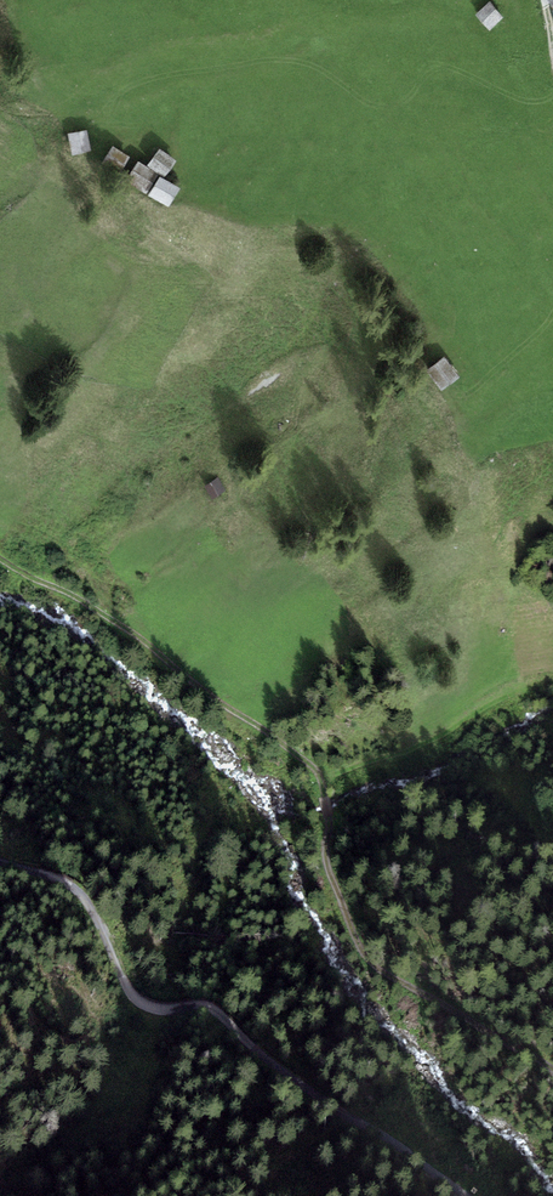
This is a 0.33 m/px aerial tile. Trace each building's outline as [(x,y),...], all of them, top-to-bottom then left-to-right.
[(500,18),(488,3),(474,14),(486,29),(500,18)] [(85,147),(83,128),(58,130),(60,150),(85,147)] [(124,156),(107,145),(98,158),(115,169),(124,156)] [(172,159),(157,147),(146,161),(161,173),(172,159)] [(172,186),(134,161),(123,178),(161,203),(172,186)] [(453,374),(439,353),(420,366),(434,387),(453,374)] [(216,477),(201,487),(208,498),(223,488),(216,477)]
